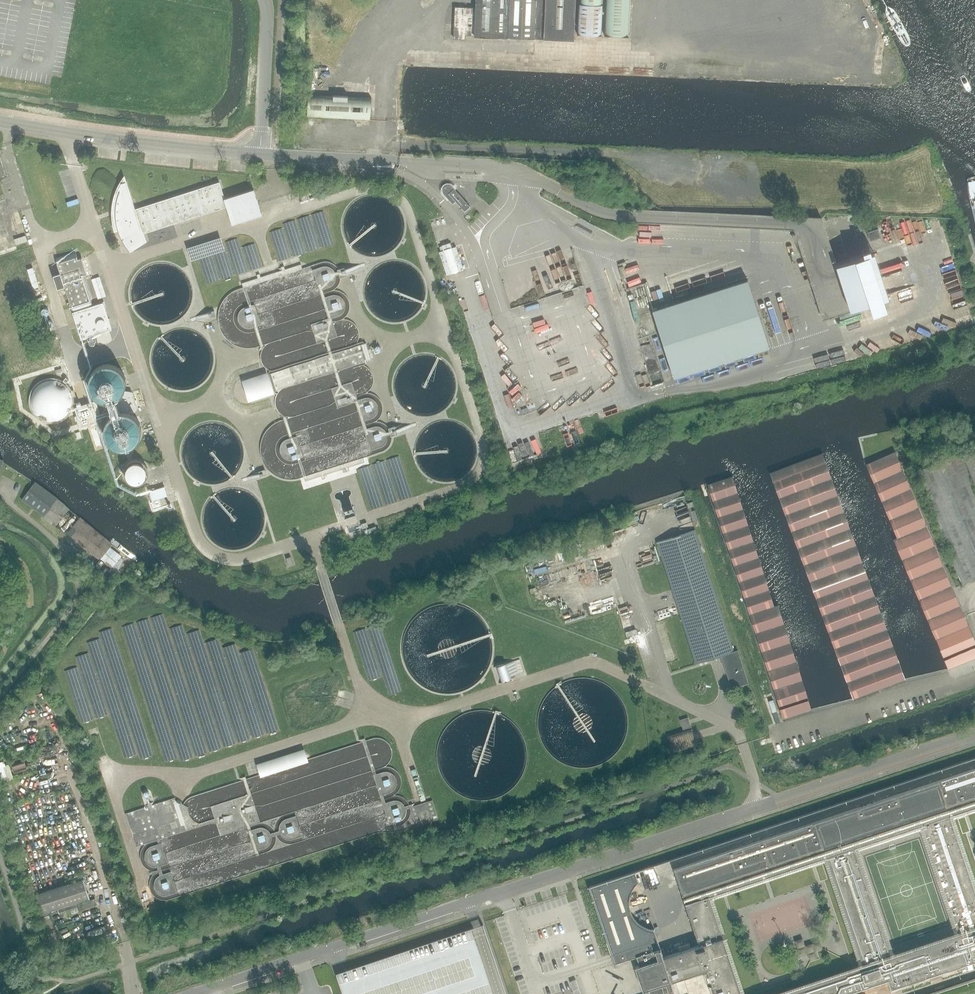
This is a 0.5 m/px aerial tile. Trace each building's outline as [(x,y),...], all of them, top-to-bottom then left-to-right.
[(498,0),(438,0),(437,35),(497,38),(498,0)] [(373,117),(373,92),(335,91),(335,92),(310,91),(309,115),(373,117)] [(12,189),(6,170),(0,172),(0,193),(12,189)] [(142,233),(223,207),(226,206),(232,224),(262,215),(255,192),(254,190),(254,189),(227,198),(225,199),(219,182),(201,188),(133,210),(124,182),(121,184),(119,191),(119,193),(118,195),(117,197),(117,199),(116,201),(116,203),(116,205),(116,207),(115,209),(115,211),(115,213),(115,214),(115,216),(115,218),(116,220),(116,224),(117,226),(117,228),(118,230),(118,232),(119,234),(120,236),(121,237),(122,239),(123,241),(124,243),(125,244),(127,248),(128,249),(129,251),(130,250),(129,249),(144,239),(142,233)] [(444,194),(453,204),(456,201),(465,211),(470,206),(452,187),(450,185),(447,185),(445,186),(443,189),(443,192),(444,194)] [(796,228),(825,318),(869,303),(872,314),(886,309),(883,299),(888,297),(874,252),(871,253),(870,249),(862,252),(863,256),(836,265),(821,219),(795,217),(795,228),(796,228)] [(870,241),(881,237),(878,228),(867,232),(870,241)] [(26,243),(24,236),(13,239),(15,246),(26,243)] [(9,241),(2,243),(4,249),(11,247),(9,241)] [(443,250),(439,252),(447,275),(463,270),(456,246),(452,248),(450,243),(442,245),(443,250)] [(112,329),(103,302),(93,306),(83,276),(88,275),(82,258),(78,259),(76,252),(55,258),(60,273),(54,275),(58,288),(64,286),(81,339),(112,329)] [(89,278),(93,298),(107,295),(103,275),(89,278)] [(748,280),(652,310),(674,377),(769,346),(748,280)] [(101,400),(107,419),(106,421),(105,424),(104,426),(104,428),(104,430),(104,433),(104,435),(105,437),(106,439),(107,441),(109,443),(111,445),(113,446),(115,447),(117,448),(119,449),(121,449),(124,449),(127,448),(129,448),(132,447),(134,445),(135,444),(137,442),(138,441),(139,439),(140,437),(141,435),(141,432),(141,430),(141,427),(140,424),(139,422),(138,419),(136,418),(134,416),(133,414),(137,408),(132,392),(125,390),(125,388),(126,386),(126,384),(126,382),(126,379),(125,377),(124,374),(123,372),(121,370),(120,369),(117,366),(115,365),(112,365),(110,364),(108,364),(103,364),(101,365),(98,366),(96,368),(94,369),(93,371),(91,374),(90,376),(89,379),(89,382),(89,384),(89,387),(90,389),(91,391),(92,393),(94,395),(95,397),(97,398),(100,400),(101,400)] [(244,382),(250,399),(272,392),(266,375),(244,382)] [(96,401),(75,408),(82,427),(102,421),(96,401)] [(964,451),(962,452),(974,482),(974,447),(964,451)] [(866,464),(897,538),(893,539),(898,551),(947,669),(951,678),(974,669),(974,643),(952,588),(936,551),(895,451),(866,464)] [(135,452),(125,467),(141,478),(151,462),(135,452)] [(905,679),(905,678),(858,551),(822,453),(770,473),(799,551),(853,699),(905,679)] [(960,453),(915,472),(948,551),(962,584),(974,579),(974,487),(960,453)] [(774,606),(756,551),(732,476),(708,484),(729,551),(783,718),(811,709),(778,605),(774,606)] [(57,498),(34,481),(31,486),(21,499),(44,516),(61,529),(90,552),(99,560),(100,559),(109,566),(107,568),(109,570),(104,576),(112,583),(124,558),(122,556),(111,547),(113,544),(106,538),(78,514),(57,498)] [(152,500),(167,495),(164,486),(150,491),(151,494),(149,494),(149,497),(152,497),(152,500)] [(657,542),(672,589),(696,663),(722,655),(732,687),(747,682),(738,651),(734,652),(695,530),(657,542)] [(498,660),(501,675),(524,671),(522,657),(498,660)] [(688,717),(680,720),(683,729),(691,727),(688,717)] [(668,737),(673,752),(697,744),(692,729),(668,737)] [(366,740),(363,741),(389,824),(399,821),(402,819),(405,816),(406,813),(406,810),(405,806),(403,804),(400,802),(397,800),(393,800),(386,803),(383,795),(389,792),(393,790),(395,787),(397,784),(397,781),(396,777),(394,775),(391,773),(388,771),(384,771),(376,774),(366,740)] [(262,779),(310,763),(306,750),(258,765),(262,779)] [(304,753),(261,766),(263,773),(264,776),(307,762),(306,760),(304,753)] [(9,763),(0,766),(0,782),(14,778),(9,763)] [(637,921),(633,916),(630,910),(629,904),(629,898),(631,892),(634,886),(639,882),(635,871),(588,887),(612,959),(616,968),(615,964),(637,956),(640,965),(635,966),(643,990),(648,988),(649,993),(666,993),(665,993),(674,990),(671,981),(707,969),(715,993),(742,993),(709,896),(826,857),(863,966),(779,993),(843,993),(887,979),(890,988),(974,960),(974,890),(950,815),(974,807),(974,768),(673,869),(699,945),(663,957),(659,943),(654,929),(648,927),(642,925),(637,921)] [(183,831),(216,821),(220,835),(247,826),(250,825),(254,824),(260,822),(251,793),(211,806),(214,818),(201,822),(196,822),(192,818),(189,814),(189,811),(188,808),(188,807),(175,800),(175,797),(173,798),(183,831)] [(183,831),(173,798),(161,802),(144,807),(125,813),(136,846),(146,843),(157,840),(160,839),(183,831)] [(438,819),(432,800),(410,807),(415,826),(438,819)] [(283,815),(286,814),(260,822),(254,824),(258,823),(263,823),(267,824),(271,827),(274,832),(275,836),(275,840),(274,845),(271,849),(266,852),(263,853),(296,843),(291,844),(287,843),(282,842),(279,839),(276,836),(275,831),(275,826),(276,822),(279,818),(283,815)] [(259,854),(258,850),(264,848),(268,846),(270,843),(271,840),(271,836),(279,834),(281,836),(284,838),(288,839),(292,839),(302,836),(295,816),(285,819),(282,821),(280,824),(279,827),(279,831),(270,833),(268,830),(266,828),(262,827),(259,827),(251,830),(250,825),(247,826),(256,856),(259,854)] [(157,840),(158,844),(150,846),(148,848),(145,851),(144,854),(144,857),(145,861),(147,863),(150,865),(154,866),(158,866),(161,874),(160,875),(157,877),(155,880),(154,883),(154,886),(155,889),(157,892),(159,894),(163,895),(167,895),(177,892),(170,872),(163,874),(160,865),(168,863),(161,843),(160,839),(157,840)] [(90,898),(83,878),(35,894),(42,914),(90,898)] [(95,898),(77,904),(78,910),(97,905),(95,898)] [(76,903),(58,909),(59,914),(77,908),(76,903)] [(483,924),(471,928),(346,969),(342,971),(336,973),(338,978),(343,993),(506,993),(483,924)]
